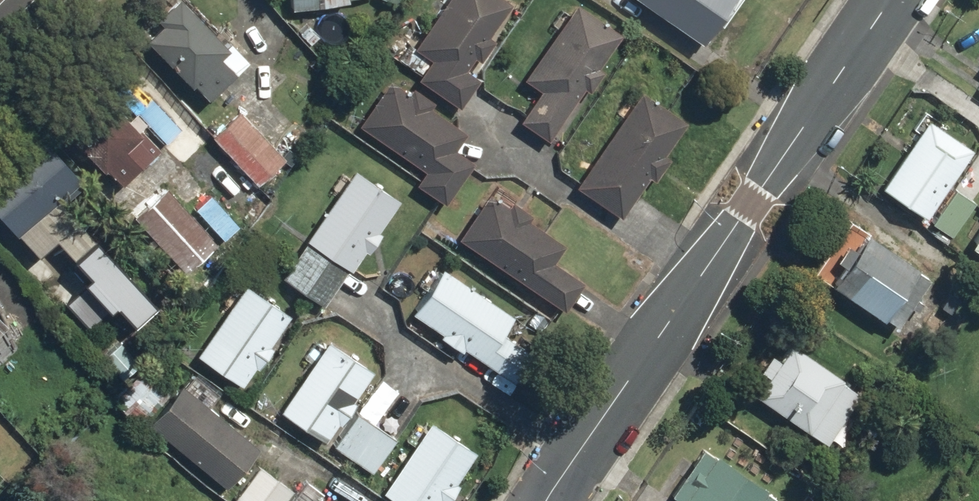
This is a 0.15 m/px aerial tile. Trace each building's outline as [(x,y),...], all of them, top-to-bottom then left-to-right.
[(201,104),(243,65),(223,43),(218,48),(174,0),(172,0),(147,23),(154,30),(138,44),(181,90),(185,87),(201,104)] [(342,5),(341,0),(282,0),(283,11),(342,5)] [(501,0),(444,0),(408,49),(423,60),(408,80),(451,111),(473,81),(461,72),(469,61),(476,66),(493,42),(485,36),(507,5),(501,0)] [(691,46),(724,0),(629,0),(691,46)] [(592,96),(606,77),(591,67),(611,37),(566,6),(517,78),(533,89),(514,117),(546,139),(581,88),(592,96)] [(403,95),(384,81),(352,126),(417,172),(408,186),(439,207),(469,164),(448,149),(459,134),(422,108),(426,103),(407,89),(403,95)] [(970,91),(978,99),(978,81),(970,91)] [(179,132),(141,92),(121,111),(159,151),(179,132)] [(644,183),(649,187),(667,162),(657,155),(680,123),(637,92),(567,190),(614,224),(644,183)] [(71,143),(112,189),(148,156),(94,96),(74,113),(88,128),(71,143)] [(237,112),(206,139),(250,189),(281,162),(237,112)] [(966,152),(921,121),(873,190),(919,222),(966,152)] [(0,167),(0,230),(27,260),(45,243),(80,281),(73,287),(77,291),(59,307),(83,332),(106,311),(125,331),(147,310),(85,244),(89,240),(54,202),(74,183),(32,137),(0,167)] [(299,244),(343,274),(392,202),(348,173),(299,244)] [(158,189),(126,219),(179,276),(211,246),(158,189)] [(970,202),(949,189),(925,227),(946,240),(970,202)] [(520,212),(504,200),(500,206),(482,193),(450,239),(557,315),(578,286),(546,263),(557,246),(516,218),(520,212)] [(880,322),(892,330),(905,311),(912,316),(920,304),(914,300),(926,282),(859,234),(822,287),(877,326),(880,322)] [(343,274),(299,244),(274,281),(318,311),(343,274)] [(457,352),(506,386),(526,357),(495,335),(506,319),(435,269),(403,313),(434,335),(431,338),(455,355),(457,352)] [(263,348),(285,315),(239,285),(190,359),(235,389),(248,370),(252,372),(266,350),(263,348)] [(23,345),(0,322),(0,369),(23,345)] [(335,429),(350,405),(347,403),(367,372),(321,342),(274,413),(320,443),(331,426),(335,429)] [(765,356),(753,375),(758,378),(746,397),(820,445),(854,393),(780,345),(771,359),(765,356)] [(211,493),(247,455),(203,413),(217,398),(188,371),(138,423),(211,493)] [(367,477),(394,439),(353,409),(316,460),(338,476),(348,463),(367,477)] [(452,487),(449,485),(471,452),(423,420),(373,496),(380,500),(443,500),(452,487)] [(698,447),(663,496),(669,500),(774,500),(698,447)] [(255,464),(229,498),(234,500),(281,500),(289,490),(255,464)] [(301,481),(287,500),(316,500),(320,494),(301,481)]
